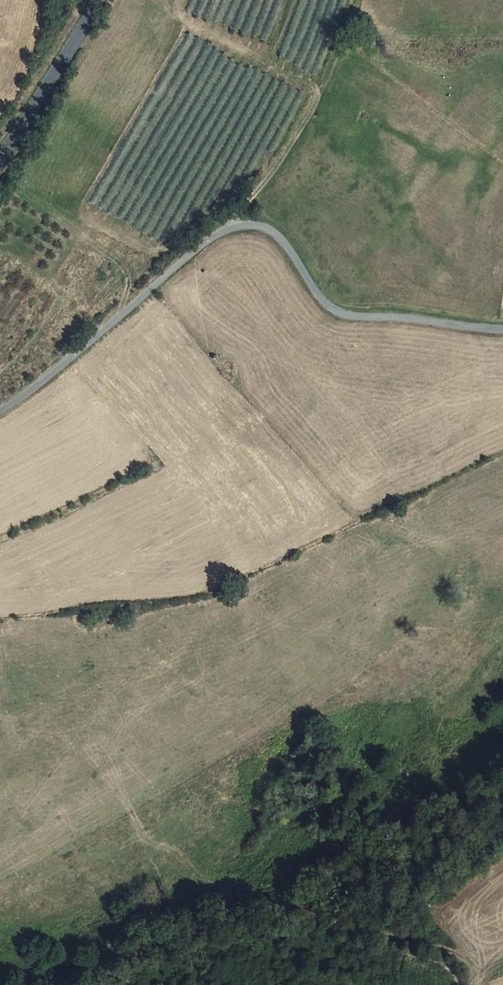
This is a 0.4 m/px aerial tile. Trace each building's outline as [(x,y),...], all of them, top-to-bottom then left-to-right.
[(84,1),(73,0),(66,0),(65,6),(78,11),(84,1)]
